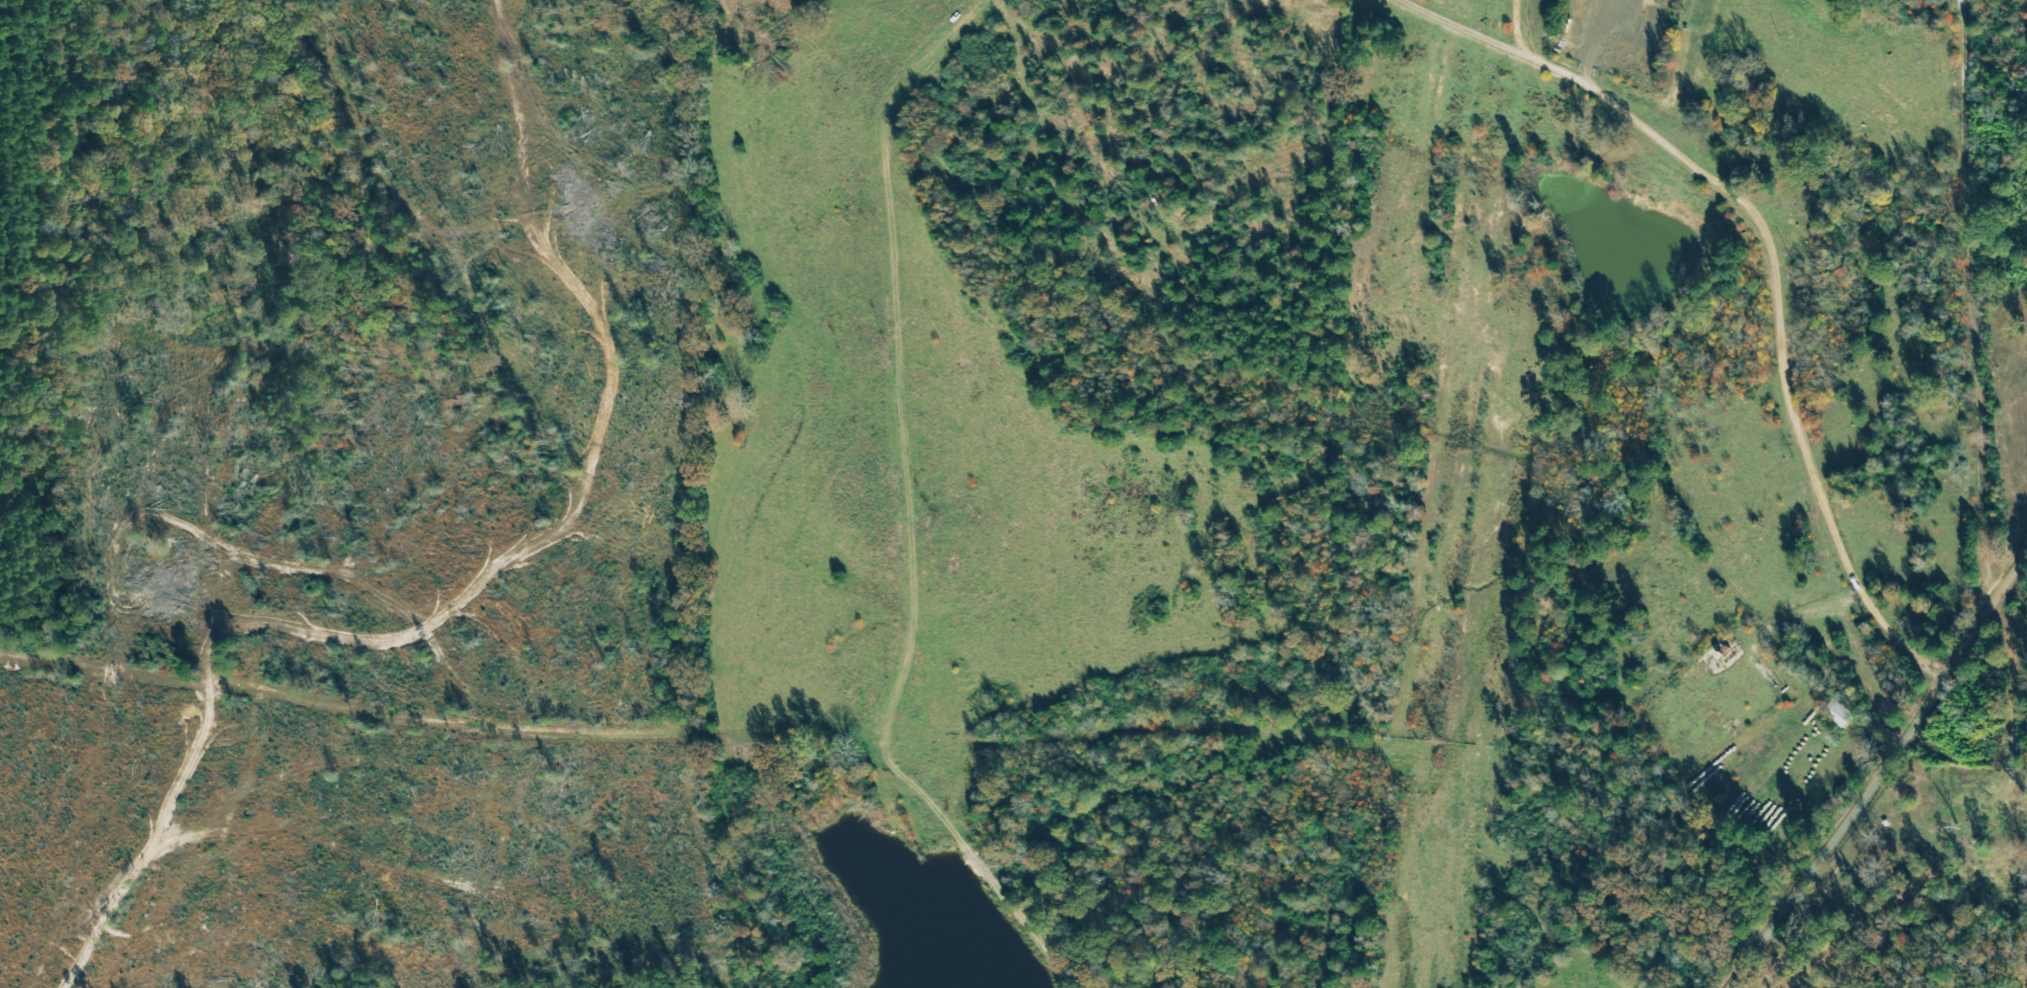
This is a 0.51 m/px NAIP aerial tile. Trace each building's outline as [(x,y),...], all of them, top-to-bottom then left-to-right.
[(1855,712),(1833,700),(1824,715),(1846,728),(1855,712)]
